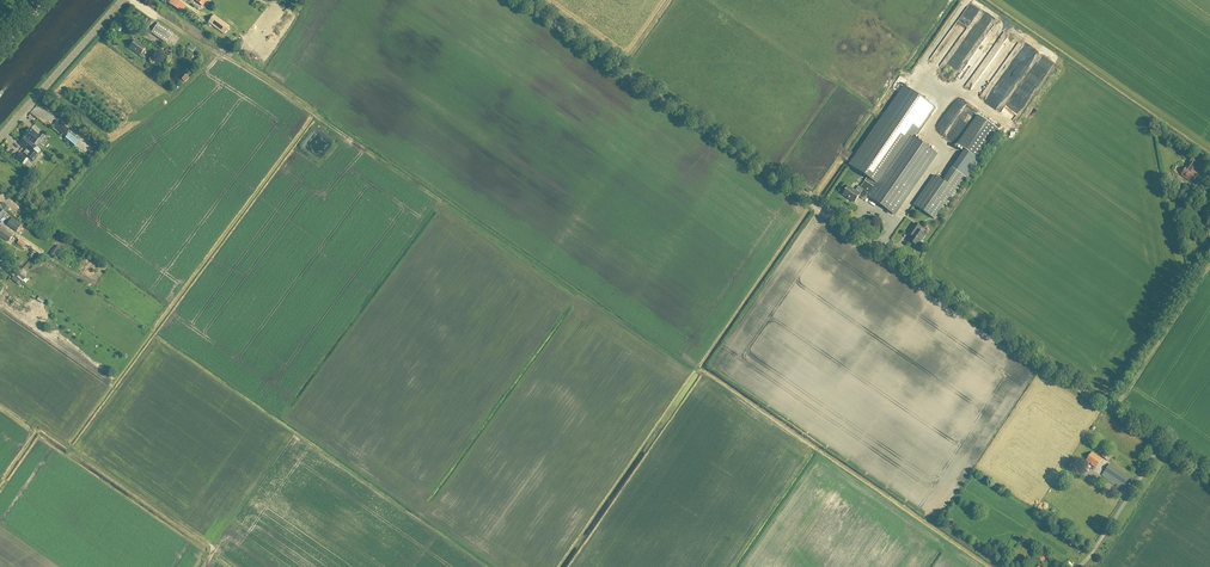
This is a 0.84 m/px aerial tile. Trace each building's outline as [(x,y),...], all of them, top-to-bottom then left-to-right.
[(177,0),(171,0),(169,4),(182,12),(186,6),(177,0)] [(225,33),(230,27),(214,15),(209,22),(225,33)] [(173,33),(158,23),(152,33),(167,43),(173,33)] [(146,48),(135,40),(130,48),(140,55),(146,48)] [(949,112),(957,118),(962,111),(954,105),(949,112)] [(997,129),(978,115),(957,144),(977,158),(997,129)] [(938,154),(910,134),(884,116),(851,164),(873,179),(870,183),(874,186),(869,193),(867,195),(895,214),(938,154)] [(59,121),(55,126),(66,135),(70,131),(59,121)] [(33,142),(28,148),(32,151),(28,156),(33,160),(38,154),(34,150),(36,147),(34,145),(41,137),(31,128),(25,135),(33,142)] [(33,142),(25,135),(24,136),(25,137),(20,143),(21,143),(24,145),(23,146),(27,150),(28,148),(33,142)] [(26,157),(22,154),(18,159),(22,163),(26,157)] [(1199,169),(1203,162),(1193,156),(1189,163),(1190,163),(1188,166),(1187,166),(1181,175),(1192,182),(1198,173),(1193,170),(1195,167),(1199,169)] [(952,168),(943,181),(935,175),(915,205),(934,219),(945,204),(948,206),(967,178),(952,168)] [(855,202),(864,189),(869,193),(874,186),(870,183),(865,180),(861,187),(859,186),(856,191),(849,186),(843,194),(855,202)] [(1201,207),(1206,211),(1207,212),(1209,208),(1209,206),(1209,202),(1206,200),(1201,207)] [(16,232),(20,227),(10,220),(6,225),(16,232)] [(926,234),(920,230),(922,227),(916,223),(908,233),(912,236),(909,240),(918,245),(926,234)] [(9,242),(13,236),(0,228),(0,236),(9,242)] [(54,257),(60,248),(56,245),(50,254),(54,257)] [(19,273),(16,277),(22,282),(25,278),(19,273)] [(1113,456),(1105,450),(1102,455),(1109,461),(1113,456)] [(1096,467),(1102,459),(1093,452),(1086,460),(1096,467)] [(1123,488),(1130,477),(1110,464),(1102,475),(1109,479),(1109,481),(1111,482),(1110,482),(1115,486),(1116,484),(1123,488)]
